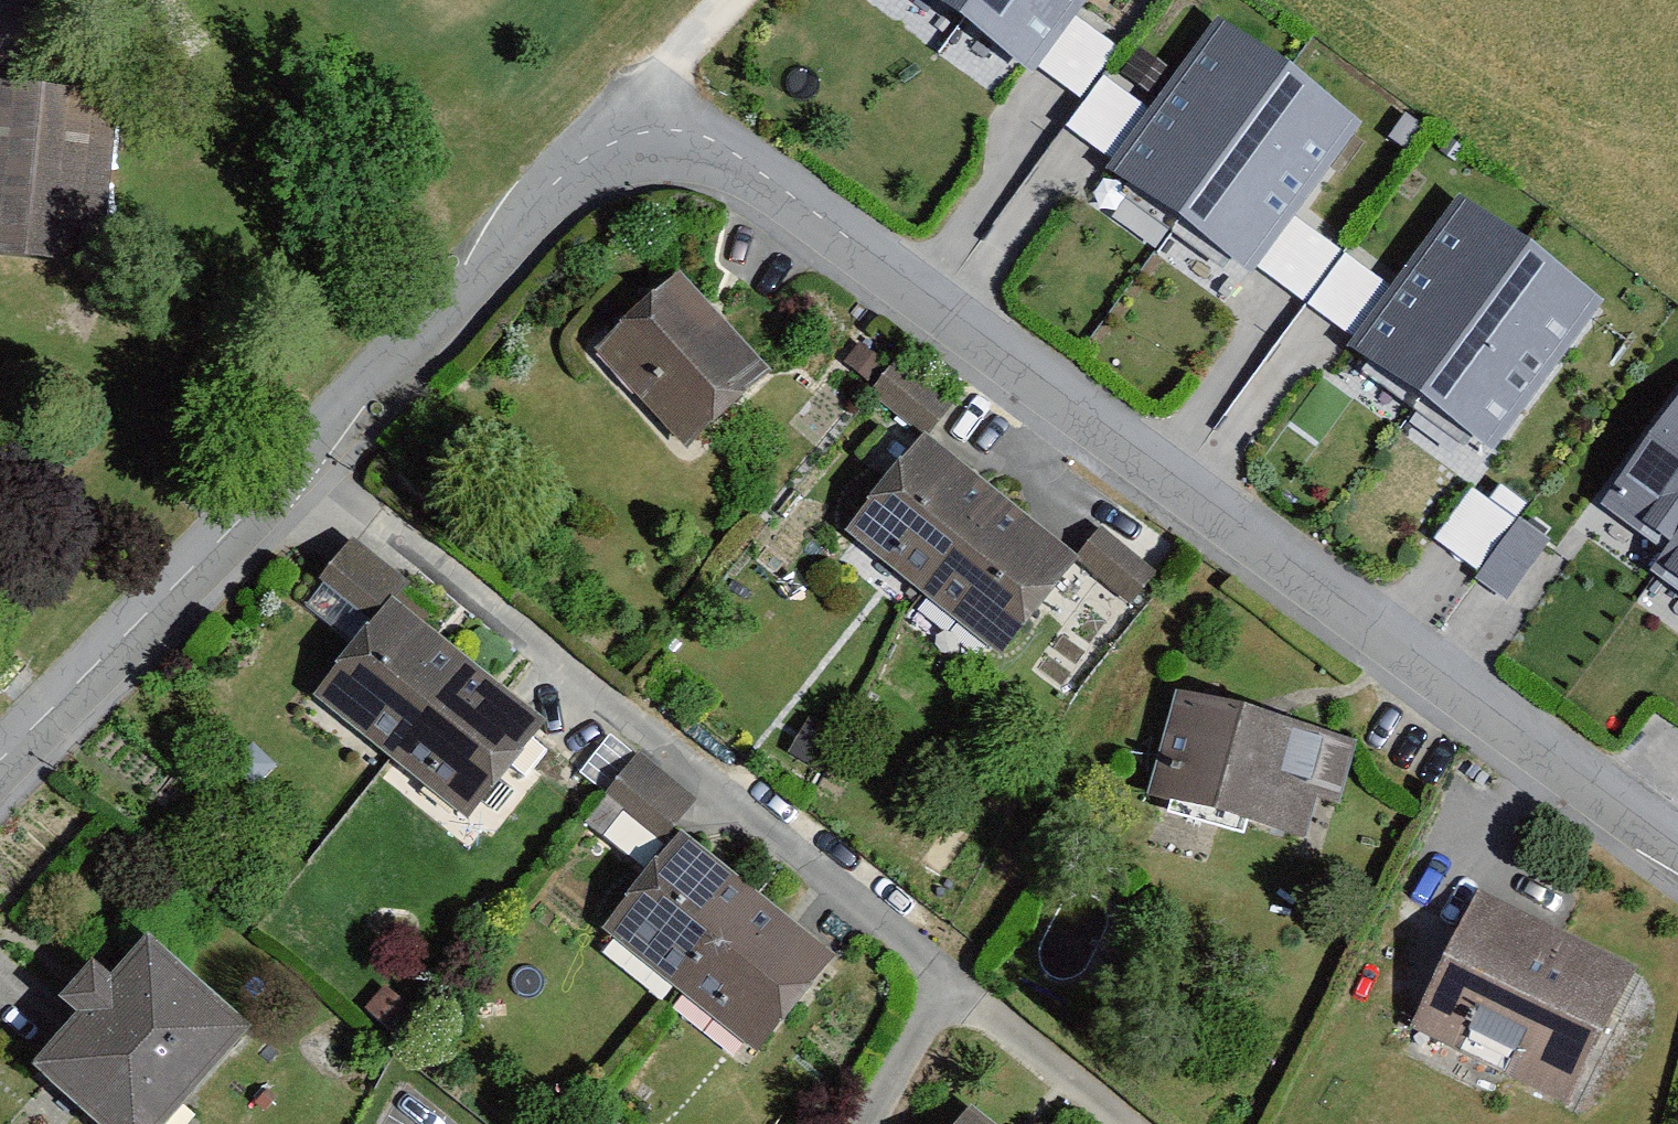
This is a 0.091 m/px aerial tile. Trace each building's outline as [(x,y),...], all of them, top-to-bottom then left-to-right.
[(1028,79),(1088,0),(923,0),(1028,79)] [(1351,145),(1209,37),(1116,158),(1258,266),(1351,145)] [(1097,74),(1065,126),(1108,153),(1140,101),(1097,74)] [(92,268),(106,99),(0,90),(0,260),(92,268)] [(1593,325),(1451,218),(1358,339),(1500,446),(1593,325)] [(577,343),(673,453),(757,379),(662,270),(577,343)] [(853,376),(911,420),(927,399),(870,354),(853,376)] [(1602,515),(1676,562),(1648,605),(1677,624),(1677,398),(1602,515)] [(1059,556),(911,440),(837,537),(986,654),(1059,556)] [(1475,483),(1432,534),(1506,595),(1548,544),(1475,483)] [(1094,525),(1072,555),(1133,601),(1155,571),(1094,525)] [(317,569),(362,609),(385,584),(341,544),(317,569)] [(372,616),(304,698),(381,756),(444,675),(372,616)] [(516,730),(444,675),(381,756),(452,813),(516,730)] [(1163,695),(1131,805),(1288,850),(1304,794),(1332,803),(1348,748),(1163,695)] [(594,773),(578,792),(595,805),(610,787),(594,773)] [(592,931),(668,996),(750,900),(673,836),(592,931)] [(1399,1026),(1560,1105),(1625,974),(1464,895),(1399,1026)] [(820,960),(750,900),(668,996),(742,1056),(820,960)] [(65,1123),(148,1123),(230,1034),(132,946),(95,986),(75,968),(37,1009),(52,1022),(7,1071),(65,1123)] [(963,1111),(952,1123),(976,1123),(963,1111)]
